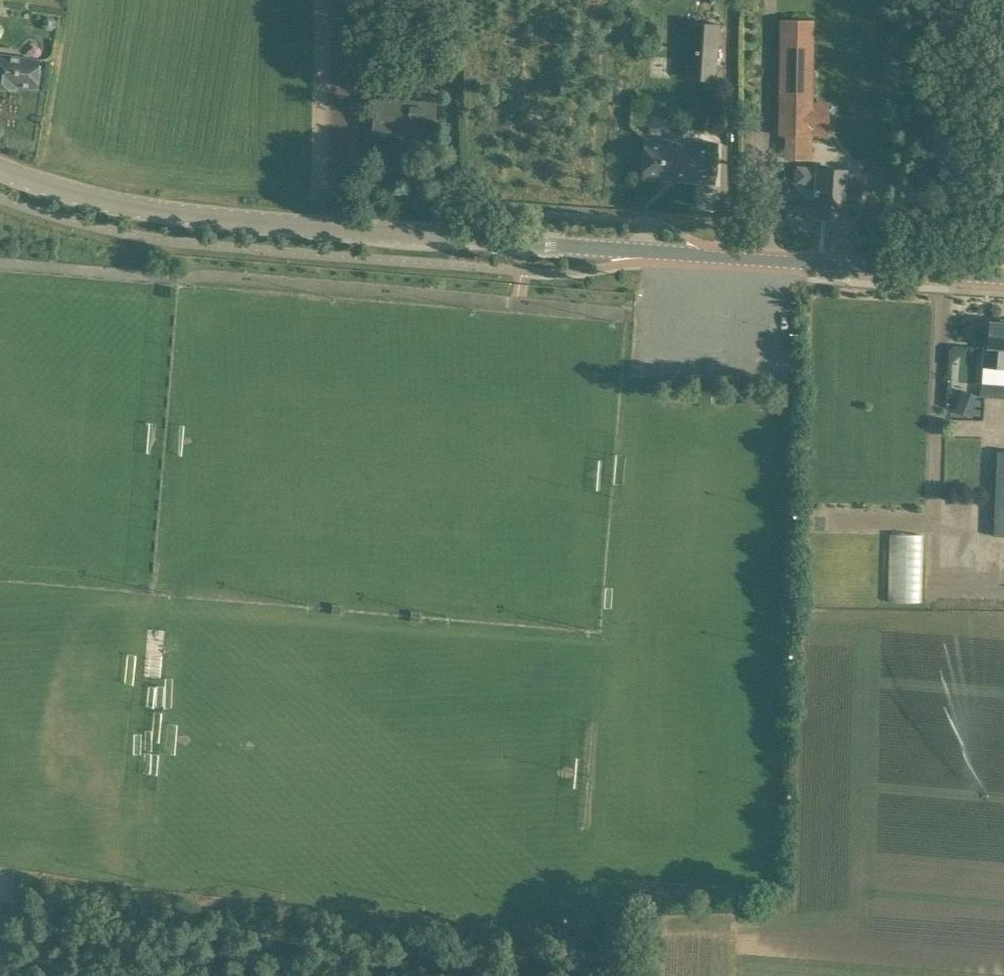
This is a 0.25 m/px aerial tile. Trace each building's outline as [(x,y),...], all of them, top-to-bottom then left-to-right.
[(810,137),(813,19),(781,19),(779,135),(810,137)] [(696,48),(694,88),(721,90),(724,50),(696,48)] [(40,60),(0,54),(0,87),(4,87),(5,83),(36,87),(38,78),(41,78),(42,70),(39,69),(40,60)] [(391,60),(380,61),(380,72),(391,71),(391,60)] [(434,133),(436,102),(376,99),(374,129),(434,133)] [(646,138),(643,178),(715,183),(718,143),(646,138)] [(817,216),(843,218),(847,170),(797,165),(795,182),(814,184),(813,199),(818,200),(817,216)] [(990,322),(988,346),(983,345),(982,366),(983,366),(982,383),(1003,385),(1003,323),(990,322)] [(972,417),(977,404),(959,397),(954,410),(972,417)] [(996,451),(993,536),(1003,536),(1003,452),(996,451)] [(890,598),(921,598),(922,533),(891,532),(890,598)]
